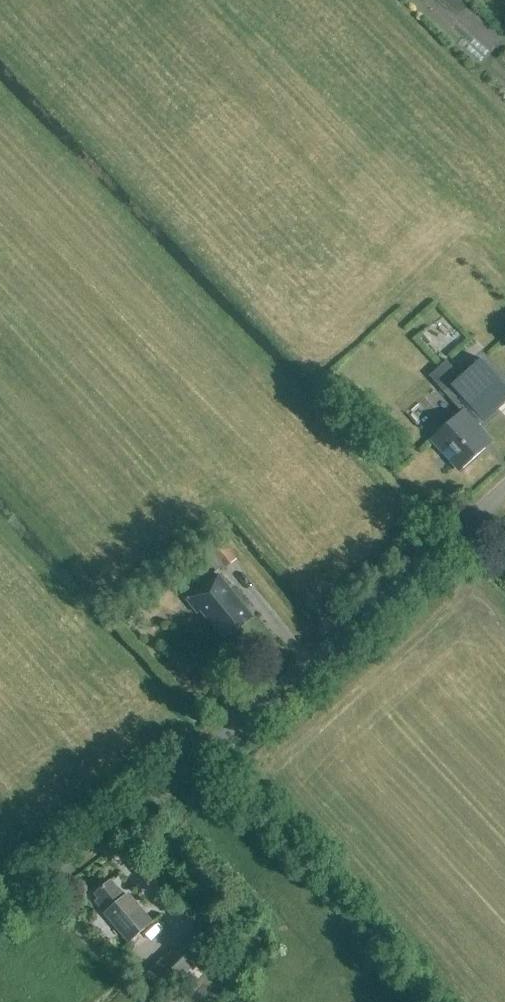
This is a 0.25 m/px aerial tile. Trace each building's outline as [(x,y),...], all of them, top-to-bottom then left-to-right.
[(430,441),(458,473),(493,442),(479,426),(495,411),(482,396),(498,381),(481,362),(462,380),(458,376),(454,380),(450,375),(437,386),(461,412),(430,441)] [(225,568),(237,559),(222,538),(209,549),(225,568)] [(255,617),(218,574),(186,600),(197,614),(200,612),(225,642),(255,617)] [(124,898),(110,881),(95,893),(99,898),(96,901),(131,943),(152,926),(127,895),(124,898)] [(184,975),(212,947),(191,927),(164,956),(184,975)]
